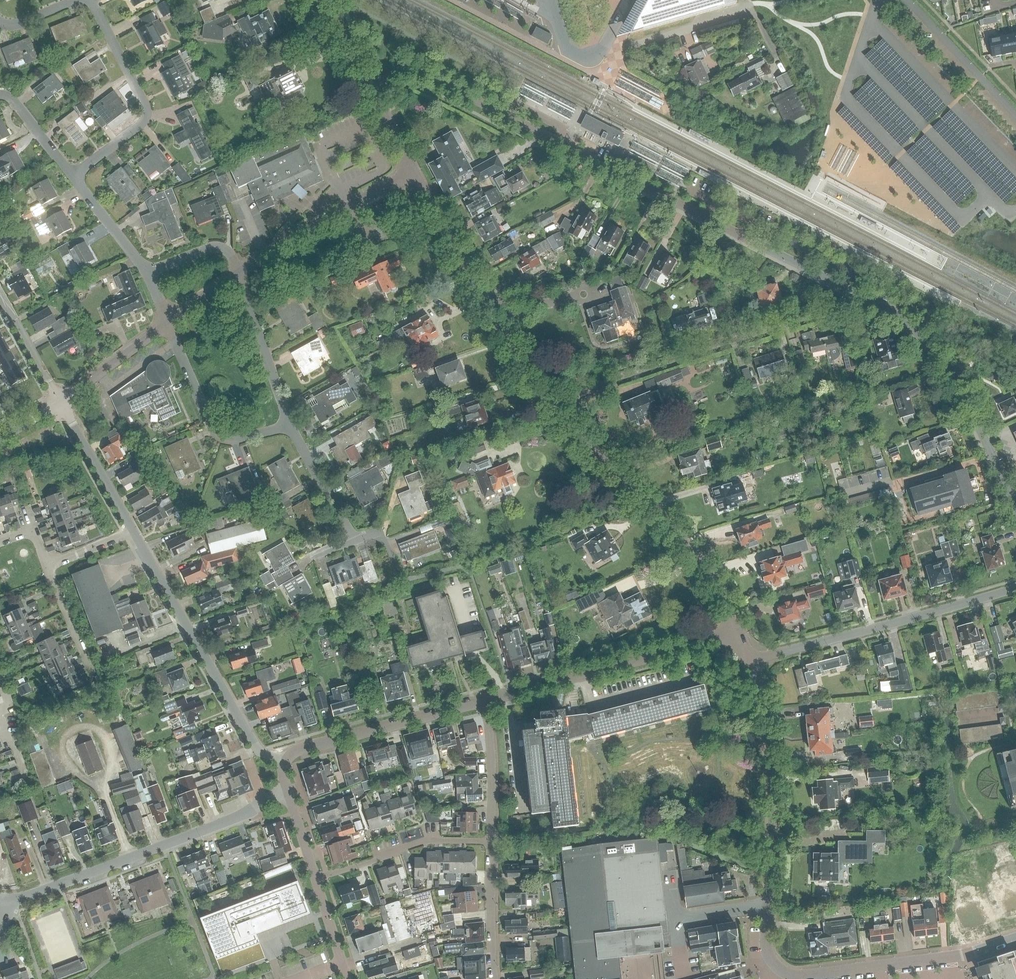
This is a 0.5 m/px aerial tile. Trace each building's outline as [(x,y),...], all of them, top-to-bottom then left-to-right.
[(203,3),(206,9),(199,12),(204,23),(216,19),(208,1),(210,0),(202,0),(203,3)] [(630,34),(692,16),(736,3),(735,0),(647,0),(640,13),(639,13),(638,13),(637,14),(636,14),(636,15),(635,16),(635,17),(635,18),(636,18),(636,19),(637,20),(629,34),(630,34)] [(157,6),(163,17),(172,12),(166,1),(157,6)] [(260,43),(280,33),(269,11),(250,20),(248,16),(237,22),(243,33),(245,32),(253,48),(255,47),(256,48),(261,45),(260,43)] [(163,43),(160,37),(167,33),(162,22),(160,23),(158,19),(156,20),(152,14),(141,20),(144,27),(137,30),(142,39),(143,38),(150,51),(163,43)] [(81,16),(72,20),(51,28),(57,43),(87,31),(81,16)] [(237,32),(229,16),(195,34),(196,34),(197,33),(205,47),(203,48),(203,49),(214,43),(215,42),(212,43),(214,37),(222,34),(228,36),(226,37),(237,32)] [(995,16),(982,19),(984,24),(996,21),(995,16)] [(549,39),(551,35),(537,28),(536,28),(532,36),(547,44),(549,39)] [(987,37),(991,57),(1002,55),(999,37),(1000,37),(999,34),(987,37)] [(999,37),(1002,55),(1013,53),(1010,35),(1009,35),(1000,37),(999,37)] [(1,49),(7,65),(23,58),(26,65),(38,60),(29,38),(1,49)] [(946,105),(881,39),(863,57),(927,123),(946,105)] [(702,44),(690,50),(695,61),(707,55),(702,44)] [(180,50),(183,57),(190,53),(186,47),(180,50)] [(187,90),(182,79),(189,75),(179,56),(162,65),(166,72),(162,74),(174,97),(187,90)] [(84,84),(107,70),(99,58),(90,64),(85,57),(72,66),(84,84)] [(763,75),(759,68),(764,65),(760,57),(745,65),(749,73),(739,78),(727,84),(733,96),(745,90),(746,91),(761,84),(758,78),(763,75)] [(695,63),(684,68),(681,70),(680,73),(682,77),(685,78),(689,77),(694,88),(708,82),(706,78),(707,77),(699,62),(695,64),(695,63)] [(304,92),(305,89),(303,85),(300,84),(292,69),(261,85),(255,74),(244,80),(250,92),(259,87),(266,101),(281,94),(285,102),(297,96),(299,100),(304,97),(302,93),(304,93),(304,92)] [(775,78),(782,91),(793,85),(787,72),(775,78)] [(58,92),(63,87),(53,74),(32,91),(42,104),(53,96),(50,93),(56,89),(58,92)] [(206,85),(203,79),(198,82),(201,88),(206,85)] [(901,146),(919,129),(871,79),(853,96),(901,146)] [(772,98),(785,124),(788,123),(791,129),(814,117),(811,111),(807,113),(794,87),(772,98)] [(106,125),(127,109),(114,92),(93,107),(106,125)] [(196,125),(192,117),(196,114),(192,107),(188,110),(188,109),(176,116),(179,121),(182,120),(186,129),(173,136),(178,144),(190,137),(203,161),(213,156),(200,133),(202,132),(198,124),(196,125)] [(837,113),(886,164),(893,157),(844,107),(837,113)] [(950,110),(932,127),(1004,203),(1015,192),(1015,180),(950,110)] [(76,148),(87,139),(74,121),(79,117),(74,111),(60,122),(65,129),(63,130),(76,148)] [(10,136),(0,118),(0,142),(10,136)] [(618,134),(619,132),(610,127),(609,130),(592,120),(588,128),(601,135),(600,137),(604,140),(606,138),(619,144),(623,137),(618,134)] [(461,191),(503,169),(496,156),(471,170),(451,133),(433,142),(441,158),(429,165),(448,201),(462,193),(461,191)] [(247,184),(252,194),(250,195),(252,200),(254,199),(260,212),(261,211),(274,205),(272,201),(295,191),(300,196),(303,193),(299,189),(322,179),(302,135),(228,168),(238,188),(247,184)] [(975,188),(924,135),(906,152),(956,205),(975,188)] [(160,175),(171,167),(154,146),(148,151),(151,155),(138,165),(148,177),(156,170),(160,175)] [(0,155),(0,176),(1,177),(3,178),(8,175),(9,176),(24,168),(15,150),(1,158),(0,155)] [(953,234),(960,227),(897,161),(889,168),(953,234)] [(171,167),(183,183),(191,180),(177,163),(171,167)] [(125,204),(141,192),(121,168),(106,180),(125,204)] [(216,174),(227,203),(227,204),(231,202),(225,185),(229,183),(224,170),(216,174)] [(503,172),(491,179),(499,192),(507,188),(512,197),(530,186),(521,172),(508,180),(503,172)] [(35,217),(45,212),(41,205),(57,197),(48,179),(32,187),(40,203),(30,209),(34,217),(35,217)] [(212,189),(215,196),(191,206),(198,225),(224,215),(221,207),(227,205),(220,186),(212,189)] [(144,226),(158,221),(165,223),(172,241),(181,237),(169,206),(177,203),(171,188),(153,196),(145,201),(150,214),(141,217),(144,226)] [(491,206),(500,201),(493,189),(482,193),(480,189),(462,199),(464,203),(472,217),(491,207),(491,206)] [(148,190),(141,196),(145,200),(152,195),(148,190)] [(504,201),(495,206),(499,214),(508,209),(504,201)] [(564,232),(576,239),(581,231),(588,234),(597,217),(582,209),(577,218),(576,218),(573,223),(564,219),(560,226),(566,229),(564,232)] [(49,218),(45,212),(35,217),(34,217),(31,219),(39,235),(51,228),(56,237),(72,229),(62,211),(49,218)] [(550,211),(535,219),(540,229),(555,220),(550,211)] [(484,242),(502,233),(492,215),(475,225),(484,242)] [(614,248),(623,232),(611,225),(605,234),(605,233),(596,248),(603,252),(607,245),(614,248)] [(13,242),(7,230),(0,234),(0,258),(11,252),(7,245),(13,242)] [(540,263),(536,256),(551,248),(553,252),(566,245),(559,232),(531,247),(533,250),(520,257),(523,263),(518,265),(523,273),(540,263)] [(495,261),(516,250),(510,239),(489,250),(495,261)] [(640,263),(649,246),(636,239),(631,249),(630,248),(622,263),(630,267),(634,260),(640,263)] [(78,269),(94,260),(84,243),(71,250),(67,243),(57,249),(62,258),(70,254),(78,269)] [(595,250),(587,245),(580,257),(589,262),(595,250)] [(667,277),(675,261),(662,252),(657,262),(656,261),(648,277),(655,281),(659,273),(667,277)] [(383,292),(388,290),(389,290),(392,291),(394,291),(396,289),(397,286),(389,269),(399,264),(396,258),(372,269),(371,267),(351,276),(357,289),(374,281),(377,288),(380,287),(383,292)] [(111,275),(127,268),(123,261),(108,269),(111,275)] [(9,288),(12,289),(12,290),(14,290),(18,298),(23,296),(25,296),(32,292),(24,278),(29,275),(24,267),(13,273),(16,278),(8,282),(8,283),(8,285),(9,288)] [(92,276),(95,283),(107,278),(104,269),(99,272),(92,276)] [(139,295),(134,284),(129,271),(118,275),(118,276),(114,278),(119,290),(123,288),(127,299),(102,309),(108,322),(145,307),(140,294),(139,295)] [(329,279),(332,285),(349,278),(346,271),(329,279)] [(642,291),(649,280),(642,276),(635,287),(642,291)] [(757,290),(761,309),(780,304),(776,285),(757,290)] [(617,340),(613,328),(622,325),(622,323),(635,318),(625,286),(610,291),(614,301),(591,309),(596,323),(592,324),(595,335),(603,332),(607,344),(617,340)] [(697,296),(700,305),(709,303),(706,293),(697,296)] [(315,331),(325,326),(317,313),(307,318),(295,296),(275,308),(291,336),(311,324),(315,331)] [(51,326),(54,332),(69,324),(65,317),(56,322),(48,309),(30,319),(38,333),(51,326)] [(699,327),(711,323),(706,309),(671,320),(676,334),(690,329),(691,332),(700,329),(699,327)] [(402,329),(406,336),(409,334),(411,336),(431,325),(429,321),(429,319),(428,317),(427,317),(426,316),(418,320),(417,319),(411,322),(412,324),(402,329)] [(348,326),(353,337),(364,332),(360,322),(348,326)] [(71,329),(69,324),(54,332),(57,338),(50,342),(58,356),(77,345),(74,339),(80,335),(75,327),(71,329)] [(433,329),(431,325),(411,336),(409,334),(406,336),(413,348),(422,344),(423,346),(430,343),(429,340),(437,335),(436,334),(436,331),(435,329),(433,329)] [(801,334),(803,342),(802,342),(804,351),(808,350),(809,353),(810,352),(811,354),(825,350),(822,338),(815,340),(813,331),(808,332),(801,334)] [(901,351),(898,352),(893,332),(871,338),(877,358),(874,358),(878,372),(905,364),(901,351)] [(840,348),(840,347),(842,347),(839,335),(822,338),(825,350),(828,363),(832,363),(832,360),(835,358),(838,355),(840,352),(840,348)] [(315,360),(327,353),(319,338),(298,349),(303,359),(296,363),(304,376),(319,367),(315,360)] [(0,348),(0,363),(13,356),(7,345),(0,348)] [(850,346),(841,348),(844,362),(853,360),(850,346)] [(802,349),(791,352),(797,371),(807,368),(802,349)] [(781,350),(767,355),(773,375),(787,370),(781,350)] [(773,375),(767,355),(753,359),(759,379),(773,375)] [(0,363),(0,366),(5,374),(19,366),(13,356),(0,363)] [(410,362),(413,367),(420,364),(417,358),(410,362)] [(442,386),(463,378),(457,361),(436,369),(442,386)] [(165,389),(170,387),(173,386),(167,372),(167,371),(165,367),(162,365),(159,364),(155,365),(154,365),(153,366),(153,368),(150,370),(149,369),(109,396),(109,397),(120,421),(140,412),(139,409),(148,405),(154,412),(156,411),(161,421),(176,414),(165,389)] [(797,375),(794,364),(787,366),(791,378),(797,375)] [(19,366),(5,374),(11,386),(25,378),(19,366)] [(416,381),(429,377),(425,366),(413,370),(416,381)] [(351,370),(355,377),(360,374),(356,367),(351,370)] [(741,369),(746,383),(752,381),(748,367),(741,369)] [(679,368),(654,377),(658,389),(683,379),(679,368)] [(987,378),(994,382),(998,374),(991,370),(987,378)] [(347,382),(340,386),(338,384),(315,397),(319,403),(311,408),(320,424),(330,419),(329,418),(337,413),(333,406),(345,399),(348,404),(356,400),(347,382)] [(899,418),(902,417),(904,423),(913,421),(912,414),(913,414),(908,396),(919,390),(916,384),(906,388),(892,392),(899,418)] [(657,411),(663,408),(657,391),(650,394),(649,393),(622,404),(630,422),(635,420),(637,425),(640,426),(644,424),(645,421),(643,417),(657,411)] [(885,391),(868,397),(867,397),(868,402),(875,400),(875,402),(887,398),(885,391)] [(463,416),(484,409),(480,399),(460,406),(458,401),(441,407),(445,417),(461,412),(463,416)] [(1013,401),(1012,399),(999,405),(1004,416),(1015,410),(1015,399),(1013,401)] [(488,422),(484,409),(463,416),(467,429),(488,422)] [(340,467),(350,461),(352,465),(363,459),(355,446),(371,437),(368,431),(375,427),(376,423),(371,416),(365,419),(365,420),(333,438),(338,446),(331,450),(340,467)] [(794,422),(787,424),(790,438),(798,436),(794,422)] [(767,430),(765,423),(756,426),(759,433),(767,430)] [(746,434),(753,432),(751,425),(744,427),(746,434)] [(946,454),(945,452),(944,449),(948,447),(951,446),(952,444),(952,442),(950,440),(947,433),(939,437),(939,435),(930,439),(927,433),(916,438),(917,440),(910,443),(913,451),(920,448),(922,453),(925,452),(927,458),(932,456),(932,455),(938,452),(940,457),(946,454)] [(110,463),(123,456),(119,449),(120,449),(119,446),(124,443),(119,435),(109,440),(112,445),(102,450),(110,463)] [(704,439),(708,452),(722,447),(718,435),(704,439)] [(177,479),(201,468),(187,437),(164,448),(177,479)] [(385,450),(392,447),(388,441),(381,444),(385,450)] [(469,445),(472,454),(485,449),(482,441),(469,445)] [(889,452),(891,457),(899,454),(897,449),(895,444),(887,447),(889,452)] [(407,445),(398,448),(400,455),(409,452),(407,445)] [(135,449),(128,453),(130,458),(138,454),(135,449)] [(706,474),(705,469),(710,467),(708,460),(703,461),(699,449),(677,456),(680,465),(680,466),(682,475),(686,474),(688,479),(694,477),(706,474)] [(376,458),(381,468),(395,461),(389,451),(376,458)] [(413,464),(422,461),(419,453),(410,456),(413,464)] [(285,493),(300,485),(284,457),(268,467),(284,494),(285,493)] [(385,481),(378,470),(381,468),(376,458),(362,466),(366,473),(362,475),(362,474),(349,482),(363,508),(378,500),(372,488),(385,481)] [(470,476),(475,474),(484,498),(496,494),(495,491),(502,489),(504,495),(513,492),(510,485),(515,483),(507,463),(492,469),(488,459),(475,464),(471,463),(470,465),(461,461),(457,470),(470,476)] [(27,463),(19,466),(23,476),(31,473),(27,463)] [(131,484),(143,477),(135,463),(128,467),(129,468),(116,475),(122,486),(130,482),(131,484)] [(218,479),(223,494),(231,491),(236,503),(258,494),(248,467),(218,479)] [(954,511),(953,508),(974,502),(971,491),(978,489),(975,478),(967,480),(964,469),(943,475),(944,479),(909,489),(917,515),(943,507),(945,514),(954,511)] [(751,472),(753,478),(763,475),(761,470),(751,472)] [(455,490),(469,484),(465,475),(451,481),(455,490)] [(418,487),(424,485),(422,478),(407,483),(410,490),(398,495),(407,519),(427,511),(418,487)] [(753,495),(759,493),(756,484),(750,486),(749,481),(731,487),(730,484),(712,490),(715,499),(713,500),(714,503),(715,502),(718,512),(736,507),(734,500),(753,495)] [(165,482),(157,486),(162,495),(170,490),(165,482)] [(14,492),(12,485),(4,488),(6,495),(0,497),(0,501),(5,515),(4,515),(7,523),(11,522),(10,518),(16,515),(13,506),(18,504),(14,492)] [(889,487),(841,501),(842,506),(891,492),(889,487)] [(143,507),(153,502),(145,489),(139,492),(138,495),(128,500),(134,510),(142,505),(143,507)] [(50,508),(67,502),(63,491),(42,499),(43,504),(48,502),(50,508)] [(289,500),(285,493),(284,494),(273,500),(277,507),(289,500)] [(159,505),(160,506),(157,508),(157,507),(138,517),(145,529),(155,523),(156,525),(160,526),(163,524),(165,520),(164,519),(168,516),(169,517),(174,514),(177,520),(183,516),(172,495),(161,501),(159,505)] [(314,528),(322,523),(308,499),(293,507),(306,531),(313,527),(314,528)] [(292,505),(289,500),(277,507),(280,512),(292,505)] [(70,511),(67,502),(50,508),(45,509),(46,513),(51,511),(53,517),(70,511)] [(799,509),(798,503),(783,507),(785,514),(796,511),(796,510),(799,509)] [(246,511),(249,522),(260,519),(256,508),(246,511)] [(73,521),(70,511),(53,517),(48,519),(50,523),(54,521),(56,527),(73,521)] [(213,519),(216,531),(224,529),(221,517),(213,519)] [(443,517),(430,523),(433,529),(446,524),(443,517)] [(759,531),(771,527),(768,519),(756,523),(756,522),(735,530),(739,539),(737,540),(739,543),(740,543),(741,546),(747,544),(748,548),(757,545),(756,541),(761,539),(759,531)] [(261,520),(205,534),(211,554),(236,548),(266,540),(261,520)] [(77,531),(73,521),(56,527),(51,529),(53,533),(57,531),(60,537),(77,531)] [(433,530),(406,541),(398,544),(403,555),(404,554),(407,562),(441,549),(433,530)] [(80,541),(77,531),(60,537),(55,539),(56,542),(61,540),(63,547),(80,541)] [(602,562),(620,552),(607,531),(589,542),(584,534),(571,542),(576,550),(584,545),(595,563),(601,560),(602,562)] [(189,549),(195,546),(188,532),(182,535),(181,535),(167,542),(174,556),(189,549)] [(456,535),(448,538),(450,545),(459,542),(456,535)] [(996,567),(1003,564),(998,545),(994,546),(991,535),(981,538),(984,549),(981,550),(987,570),(996,567)] [(944,559),(960,555),(955,539),(945,542),(943,536),(938,537),(941,549),(934,551),(937,564),(926,567),(929,579),(927,580),(929,587),(950,581),(944,559)] [(275,581),(290,572),(287,566),(295,562),(284,543),(264,554),(275,572),(271,574),(275,581)] [(205,569),(239,560),(236,548),(200,557),(201,562),(182,571),(188,584),(207,575),(205,569)] [(450,552),(453,560),(460,557),(457,549),(450,552)] [(514,556),(516,561),(527,557),(525,552),(514,556)] [(761,573),(762,575),(761,576),(762,580),(764,581),(764,582),(771,581),(772,586),(781,583),(779,578),(785,576),(783,568),(803,562),(800,552),(779,558),(779,557),(759,563),(761,573)] [(899,556),(903,569),(911,566),(908,554),(899,556)] [(370,582),(378,579),(371,562),(359,566),(355,557),(328,567),(335,586),(331,587),(335,598),(344,594),(341,584),(362,577),(364,583),(370,581),(370,582)] [(860,575),(856,559),(841,563),(845,579),(860,575)] [(511,560),(502,563),(504,570),(514,567),(511,560)] [(487,567),(490,575),(501,571),(499,563),(487,567)] [(73,575),(87,614),(114,604),(99,565),(73,575)] [(290,572),(275,581),(280,589),(283,586),(294,604),(313,593),(302,574),(294,578),(290,572)] [(221,574),(211,577),(213,583),(223,580),(221,574)] [(884,599),(905,594),(900,575),(890,577),(891,578),(879,582),(884,599)] [(224,604),(219,594),(237,587),(234,577),(215,584),(217,590),(197,598),(203,613),(224,604)] [(322,585),(330,608),(337,606),(329,582),(322,585)] [(827,587),(825,583),(805,588),(808,599),(824,594),(823,588),(827,587)] [(873,583),(866,585),(868,592),(875,590),(873,583)] [(838,612),(858,606),(854,589),(853,589),(852,584),(841,587),(842,592),(833,594),(838,612)] [(459,638),(446,596),(441,598),(439,592),(416,599),(429,642),(406,648),(412,667),(426,663),(427,667),(429,667),(429,666),(438,664),(438,665),(440,664),(439,660),(464,654),(464,657),(465,657),(464,653),(485,648),(480,632),(459,638)] [(625,628),(651,615),(640,593),(623,602),(619,593),(597,604),(610,628),(615,626),(616,627),(623,623),(625,628)] [(129,598),(114,604),(122,626),(127,624),(124,616),(134,613),(137,619),(150,614),(145,600),(132,605),(129,598)] [(781,624),(791,621),(793,622),(798,621),(798,619),(800,618),(798,611),(809,608),(806,599),(795,603),(794,601),(792,602),(776,606),(779,614),(779,615),(781,624)] [(9,613),(3,616),(7,626),(23,619),(27,617),(26,613),(22,615),(19,610),(23,608),(20,600),(6,606),(9,613)] [(122,626),(114,604),(87,614),(97,638),(123,629),(122,626)] [(235,609),(237,615),(247,612),(245,606),(235,609)] [(491,609),(486,610),(495,637),(502,635),(497,619),(495,620),(491,609)] [(544,614),(547,626),(554,625),(551,613),(544,614)] [(156,628),(150,614),(137,619),(137,620),(128,623),(130,629),(139,625),(142,633),(143,632),(144,634),(148,633),(148,631),(156,628)] [(231,625),(238,623),(235,616),(229,618),(228,617),(212,623),(216,636),(233,630),(231,625)] [(7,626),(11,635),(37,624),(35,620),(26,624),(23,619),(7,626)] [(44,636),(38,623),(37,624),(11,635),(14,643),(11,645),(10,647),(11,651),(14,652),(23,648),(21,643),(32,638),(33,641),(44,636)] [(989,654),(987,649),(988,649),(987,649),(985,640),(979,641),(976,629),(973,629),(971,623),(957,627),(963,646),(974,643),(977,652),(978,657),(989,654)] [(526,646),(525,646),(519,625),(508,628),(509,633),(512,642),(513,641),(520,666),(530,663),(526,646)] [(1004,641),(999,625),(990,627),(994,644),(1004,641)] [(545,641),(541,642),(546,659),(546,660),(555,658),(552,647),(553,644),(549,628),(542,630),(545,641)] [(129,646),(141,641),(137,633),(126,637),(129,646)] [(518,666),(520,666),(513,641),(512,642),(509,633),(504,635),(508,647),(510,646),(511,650),(503,652),(508,670),(517,667),(518,666)] [(946,659),(952,658),(949,647),(943,648),(941,642),(940,643),(937,633),(923,636),(928,653),(935,652),(938,662),(946,660),(946,659)] [(329,637),(332,649),(339,648),(336,635),(329,637)] [(37,644),(42,654),(61,645),(60,641),(56,643),(54,637),(37,644)] [(266,638),(251,643),(253,649),(268,645),(266,638)] [(61,645),(42,654),(46,663),(66,655),(65,652),(67,651),(65,648),(74,644),(72,640),(61,645)] [(546,659),(541,642),(530,645),(534,662),(546,659)] [(897,675),(895,666),(889,644),(874,648),(879,666),(886,664),(890,677),(897,675)] [(171,646),(152,653),(150,647),(135,652),(140,664),(150,660),(150,662),(155,661),(156,665),(176,658),(171,646)] [(1011,648),(996,652),(998,658),(1012,654),(1011,648)] [(253,649),(245,652),(245,651),(229,656),(233,669),(249,664),(257,661),(253,649)] [(820,672),(848,664),(846,654),(837,656),(838,657),(804,665),(805,667),(794,670),(800,692),(808,690),(807,686),(816,684),(814,676),(821,674),(820,672)] [(46,663),(50,673),(70,664),(74,662),(74,661),(73,658),(68,660),(66,655),(46,663)] [(299,673),(307,670),(302,656),(295,659),(299,673)] [(990,670),(997,668),(994,656),(983,659),(986,669),(989,668),(990,670)] [(81,658),(74,661),(74,662),(70,664),(50,673),(54,682),(70,675),(74,673),(76,672),(73,666),(82,662),(81,658)] [(409,671),(406,662),(390,666),(393,675),(381,678),(384,689),(383,690),(386,702),(409,696),(403,673),(409,671)] [(910,689),(903,664),(895,666),(897,675),(899,681),(890,682),(891,691),(910,689)] [(467,666),(462,667),(465,678),(470,676),(467,666)] [(244,691),(246,692),(247,697),(256,694),(257,695),(260,694),(261,693),(263,692),(269,690),(266,682),(275,679),(271,667),(256,672),(258,680),(243,684),(244,686),(243,687),(244,691)] [(183,669),(167,675),(165,669),(154,674),(157,683),(161,681),(163,686),(171,684),(174,691),(189,686),(183,669)] [(855,671),(856,678),(864,676),(863,669),(855,671)] [(73,681),(70,675),(54,682),(58,692),(79,683),(77,679),(73,681)] [(298,678),(271,687),(274,695),(301,687),(298,678)] [(32,682),(21,685),(24,694),(35,691),(32,682)] [(553,828),(577,825),(567,740),(583,736),(584,741),(593,739),(709,708),(703,685),(587,715),(587,714),(565,716),(564,710),(539,713),(540,721),(535,721),(535,730),(522,731),(532,814),(551,812),(553,828)] [(355,700),(356,698),(356,695),(353,694),(348,695),(345,686),(332,690),(337,705),(331,706),(334,716),(357,709),(355,700)] [(300,689),(305,704),(296,707),(303,731),(314,728),(309,712),(317,710),(310,687),(300,689)] [(313,693),(318,710),(328,707),(324,691),(313,693)] [(955,697),(956,711),(997,706),(998,712),(1003,711),(1002,704),(998,704),(996,691),(955,697)] [(1006,694),(1008,701),(1015,699),(1015,692),(1006,694)] [(272,721),(290,715),(287,706),(279,709),(275,696),(263,700),(263,699),(257,701),(258,705),(255,706),(260,720),(270,716),(272,721)] [(193,704),(192,702),(187,704),(185,698),(163,706),(166,714),(160,716),(159,718),(160,721),(163,722),(169,719),(170,720),(177,717),(180,723),(181,722),(182,727),(201,720),(198,713),(205,710),(201,701),(193,704)] [(893,699),(878,700),(878,707),(883,706),(883,709),(894,708),(893,699)] [(832,722),(830,723),(829,715),(833,715),(832,708),(809,710),(810,716),(806,717),(807,726),(806,726),(808,742),(809,750),(814,750),(814,756),(836,754),(835,747),(832,747),(831,740),(834,739),(848,737),(847,732),(834,734),(832,722)] [(110,785),(113,795),(136,788),(131,772),(145,767),(142,761),(122,712),(109,718),(123,754),(129,772),(120,776),(120,778),(122,781),(110,785)] [(288,734),(287,732),(297,728),(293,717),(292,714),(290,715),(272,721),(274,725),(269,727),(273,739),(278,738),(279,739),(281,738),(281,737),(288,734)] [(858,717),(859,728),(873,726),(872,715),(858,717)] [(1000,724),(959,729),(961,744),(1002,738),(1000,725),(1005,724),(1004,717),(999,718),(1000,724)] [(479,742),(475,723),(463,725),(467,745),(475,743),(477,751),(482,750),(480,742),(479,742)] [(446,750),(448,747),(452,746),(455,758),(465,766),(476,765),(476,757),(464,758),(458,737),(454,738),(451,726),(433,731),(434,735),(437,746),(438,745),(440,751),(446,750)] [(408,753),(437,746),(434,735),(429,736),(428,729),(404,736),(408,753)] [(217,734),(210,737),(207,730),(196,735),(199,742),(202,741),(204,746),(197,749),(197,748),(190,750),(189,749),(183,751),(186,759),(192,756),(199,753),(206,751),(221,745),(217,734)] [(141,731),(133,734),(136,742),(144,739),(141,731)] [(459,739),(462,751),(468,749),(465,738),(459,739)] [(103,769),(95,747),(92,739),(77,745),(76,742),(71,744),(74,751),(78,749),(88,775),(103,769)] [(387,745),(387,743),(381,744),(380,743),(372,745),(372,746),(366,748),(368,758),(369,761),(372,760),(373,762),(397,756),(400,766),(407,764),(403,747),(395,749),(394,745),(388,747),(388,745),(387,745)] [(221,745),(206,751),(211,763),(226,757),(221,745)] [(859,748),(845,749),(845,757),(859,755),(859,748)] [(55,782),(43,749),(29,754),(42,787),(55,782)] [(995,754),(995,755),(1001,753),(1015,806),(1009,807),(1009,808),(1015,806),(1015,749),(995,754)] [(361,781),(368,779),(365,768),(358,770),(353,751),(338,755),(342,766),(340,767),(343,774),(350,771),(352,779),(359,777),(361,781)] [(199,753),(192,756),(194,762),(202,759),(199,753)] [(241,760),(207,773),(200,776),(198,772),(191,775),(195,786),(199,795),(217,788),(218,791),(213,793),(216,801),(238,793),(239,795),(252,789),(241,760)] [(328,778),(334,776),(330,763),(322,766),(321,762),(312,765),(313,767),(309,769),(308,768),(299,771),(308,796),(309,796),(310,796),(321,793),(321,795),(330,792),(328,785),(330,784),(328,778)] [(366,766),(368,774),(375,772),(373,765),(366,766)] [(866,767),(867,777),(888,776),(888,765),(866,767)] [(167,810),(162,800),(156,784),(149,787),(144,773),(133,776),(142,802),(143,804),(151,800),(153,804),(148,806),(151,814),(153,813),(157,823),(165,820),(162,812),(167,810)] [(478,789),(477,781),(477,774),(456,775),(457,791),(466,791),(467,802),(477,802),(477,801),(482,801),(481,789),(478,789)] [(199,805),(193,790),(196,788),(191,775),(180,780),(185,793),(175,796),(178,802),(180,804),(184,812),(188,810),(190,811),(193,810),(195,807),(199,805)] [(432,782),(433,789),(452,786),(451,779),(450,779),(449,775),(444,776),(444,780),(432,782)] [(835,779),(835,782),(831,782),(831,780),(817,781),(818,789),(812,789),(813,803),(819,802),(820,810),(833,808),(833,800),(841,800),(840,788),(854,787),(853,778),(835,779)] [(405,796),(399,798),(405,818),(417,814),(410,794),(408,787),(403,788),(405,796)] [(123,794),(128,806),(141,801),(136,789),(123,794)] [(394,821),(405,818),(399,798),(390,800),(390,798),(391,798),(389,793),(385,794),(394,821)] [(384,805),(377,807),(383,826),(394,823),(393,821),(394,821),(385,794),(380,796),(382,803),(383,802),(384,805)] [(333,820),(341,817),(340,814),(357,808),(353,795),(329,803),(313,808),(318,824),(326,821),(327,822),(333,820)] [(18,805),(24,823),(38,818),(31,800),(18,805)] [(370,830),(383,826),(377,807),(369,809),(367,801),(362,803),(370,830)] [(107,821),(112,818),(106,803),(100,805),(107,821)] [(477,813),(461,813),(462,808),(453,808),(452,818),(457,818),(457,823),(477,823),(477,813)] [(129,834),(144,828),(140,818),(142,818),(139,810),(122,816),(129,834)] [(352,823),(341,827),(339,823),(342,822),(341,817),(333,820),(335,824),(319,829),(323,842),(354,832),(352,823)] [(109,841),(116,838),(114,831),(115,828),(113,822),(104,826),(101,818),(93,821),(101,845),(110,841),(109,841)] [(56,823),(61,837),(70,834),(64,820),(56,823)] [(266,827),(274,849),(278,859),(261,865),(263,871),(274,867),(274,868),(287,863),(284,853),(291,850),(281,822),(266,827)] [(477,823),(457,823),(457,827),(452,827),(452,832),(477,833),(477,823)] [(86,827),(82,829),(81,826),(74,829),(75,832),(73,832),(81,853),(92,848),(89,841),(90,838),(86,827)] [(836,842),(836,854),(813,854),(813,881),(837,881),(837,869),(840,869),(840,862),(871,863),(871,843),(885,844),(885,830),(865,830),(865,842),(836,842)] [(57,841),(53,831),(42,835),(45,845),(41,846),(40,849),(44,858),(45,858),(48,866),(55,864),(55,865),(63,862),(60,854),(62,853),(57,841)] [(535,842),(547,841),(546,833),(534,834),(535,842)] [(5,837),(13,857),(17,868),(21,867),(24,875),(32,872),(29,864),(31,863),(27,852),(23,853),(16,834),(5,837)] [(245,858),(256,854),(251,842),(244,844),(241,836),(219,845),(225,860),(243,853),(245,858)] [(326,846),(330,856),(349,850),(348,845),(352,843),(351,838),(326,846)] [(561,850),(575,978),(621,978),(618,954),(618,953),(649,950),(650,950),(649,935),(667,933),(657,838),(600,844),(561,850)] [(1015,874),(1015,852),(1014,841),(1005,843),(1010,875),(1015,874)] [(193,855),(206,890),(212,888),(204,868),(210,866),(204,850),(193,855)] [(350,853),(349,850),(330,856),(332,865),(356,857),(355,852),(350,853)] [(427,879),(427,880),(431,880),(431,875),(429,875),(429,873),(439,873),(439,852),(427,852),(427,858),(427,879)] [(445,880),(450,880),(450,852),(439,852),(439,873),(447,873),(447,875),(445,875),(445,880)] [(463,853),(450,852),(450,880),(450,883),(455,883),(455,875),(454,875),(454,873),(463,873),(463,853)] [(469,873),(469,877),(462,877),(462,886),(477,885),(477,876),(474,876),(475,853),(463,853),(463,873),(469,873)] [(201,892),(206,890),(193,855),(181,859),(187,875),(193,872),(201,892)] [(419,886),(419,879),(427,879),(427,858),(423,858),(414,858),(414,886),(419,886)] [(521,860),(521,864),(505,865),(506,877),(522,877),(522,872),(538,872),(537,860),(521,860)] [(271,875),(295,868),(294,863),(269,871),(271,875)] [(395,864),(386,867),(392,887),(396,886),(397,890),(402,888),(395,864)] [(392,887),(386,867),(376,870),(384,894),(389,892),(388,888),(392,887)] [(693,869),(680,871),(683,889),(684,889),(687,907),(722,901),(721,892),(731,890),(729,880),(728,872),(712,875),(704,876),(703,869),(693,871),(693,869)] [(223,870),(216,872),(221,885),(228,882),(223,870)] [(159,873),(145,878),(150,893),(164,888),(159,873)] [(537,883),(551,882),(551,874),(537,875),(537,883)] [(1001,880),(1004,887),(1001,888),(1009,916),(1015,914),(1015,888),(1013,877),(1001,880)] [(150,893),(145,878),(130,884),(136,898),(150,893)] [(363,898),(363,897),(369,895),(372,906),(381,903),(374,884),(366,886),(366,887),(360,889),(358,881),(338,888),(343,904),(363,898)] [(550,883),(554,909),(565,907),(561,881),(550,883)] [(259,943),(256,934),(310,914),(297,882),(200,918),(216,960),(259,943)] [(99,906),(113,900),(108,886),(93,891),(99,906)] [(170,902),(164,888),(150,893),(155,907),(170,902)] [(402,890),(405,897),(412,895),(409,888),(402,890)] [(475,892),(458,894),(457,888),(443,889),(444,895),(450,895),(450,899),(455,899),(455,903),(476,901),(475,892)] [(521,907),(526,907),(526,899),(537,899),(537,888),(528,888),(528,891),(505,892),(506,905),(512,905),(512,908),(521,907)] [(84,911),(99,906),(93,891),(79,897),(84,911)] [(155,907),(150,893),(136,898),(141,913),(155,907)] [(118,915),(113,900),(99,906),(104,920),(118,915)] [(384,924),(382,925),(388,944),(411,937),(399,901),(378,907),(380,913),(384,924)] [(476,901),(455,903),(456,908),(451,908),(452,914),(477,911),(476,901)] [(921,902),(922,904),(925,936),(937,934),(936,921),(935,914),(929,915),(927,901),(921,902)] [(908,916),(907,902),(899,903),(901,917),(908,916)] [(983,907),(960,912),(964,929),(995,923),(990,902),(982,904),(983,907)] [(913,937),(925,936),(922,904),(910,905),(913,937)] [(99,906),(84,911),(89,926),(104,920),(99,906)] [(937,907),(939,923),(948,922),(946,906),(937,907)] [(900,920),(899,907),(892,908),(894,921),(900,920)] [(132,915),(129,908),(124,910),(122,910),(125,918),(132,915)] [(879,916),(882,941),(894,940),(892,927),(887,928),(887,924),(885,924),(884,912),(880,913),(881,916),(879,916)] [(452,914),(442,915),(444,923),(454,921),(452,914)] [(874,920),(868,921),(869,930),(868,930),(870,943),(882,941),(881,929),(879,916),(879,914),(873,914),(874,920)] [(362,930),(363,929),(359,915),(344,919),(349,934),(363,930),(362,930)] [(514,934),(527,933),(526,919),(512,919),(512,921),(505,921),(505,932),(512,932),(514,934)] [(824,932),(809,934),(812,956),(827,953),(826,947),(835,946),(835,947),(856,944),(853,919),(823,923),(824,932)] [(455,927),(454,921),(444,923),(440,924),(441,930),(455,927)] [(465,933),(483,932),(483,923),(465,925),(465,929),(463,929),(455,929),(452,929),(452,934),(465,933)] [(696,929),(687,931),(690,952),(709,949),(708,949),(715,948),(715,952),(713,952),(714,959),(717,958),(718,966),(739,963),(734,936),(736,936),(734,923),(697,929),(697,928),(696,929)] [(568,936),(569,928),(556,930),(556,929),(532,932),(533,940),(568,936)] [(359,954),(388,944),(383,930),(377,932),(355,940),(359,954)] [(484,940),(483,932),(465,933),(452,934),(452,938),(456,938),(463,938),(463,937),(465,937),(466,942),(484,940)] [(570,937),(557,938),(559,961),(572,960),(570,937)] [(482,942),(461,944),(461,942),(444,944),(444,952),(455,951),(461,951),(462,956),(483,954),(482,942)] [(439,955),(436,946),(431,947),(433,956),(439,955)] [(418,947),(402,951),(405,960),(420,955),(418,947)] [(524,961),(530,960),(529,948),(523,948),(506,949),(506,962),(524,961)] [(1000,955),(995,957),(980,962),(981,966),(977,967),(981,978),(1015,978),(1015,950),(1000,955)] [(465,969),(484,967),(484,955),(464,957),(465,969)] [(434,958),(436,967),(442,966),(440,957),(434,958)] [(84,963),(81,964),(79,960),(54,970),(57,978),(60,978),(86,969),(84,963)] [(379,961),(367,964),(364,965),(368,978),(383,973),(379,961)] [(27,971),(21,973),(18,965),(2,971),(5,978),(30,978),(27,971)] [(484,967),(465,969),(460,969),(460,974),(465,974),(465,978),(482,978),(485,978),(484,967)] [(544,978),(543,969),(529,971),(530,978),(538,978),(544,978)] [(740,977),(736,978),(733,969),(717,974),(718,978),(740,978),(740,977)] [(439,978),(449,978),(447,970),(438,973),(439,978)]
